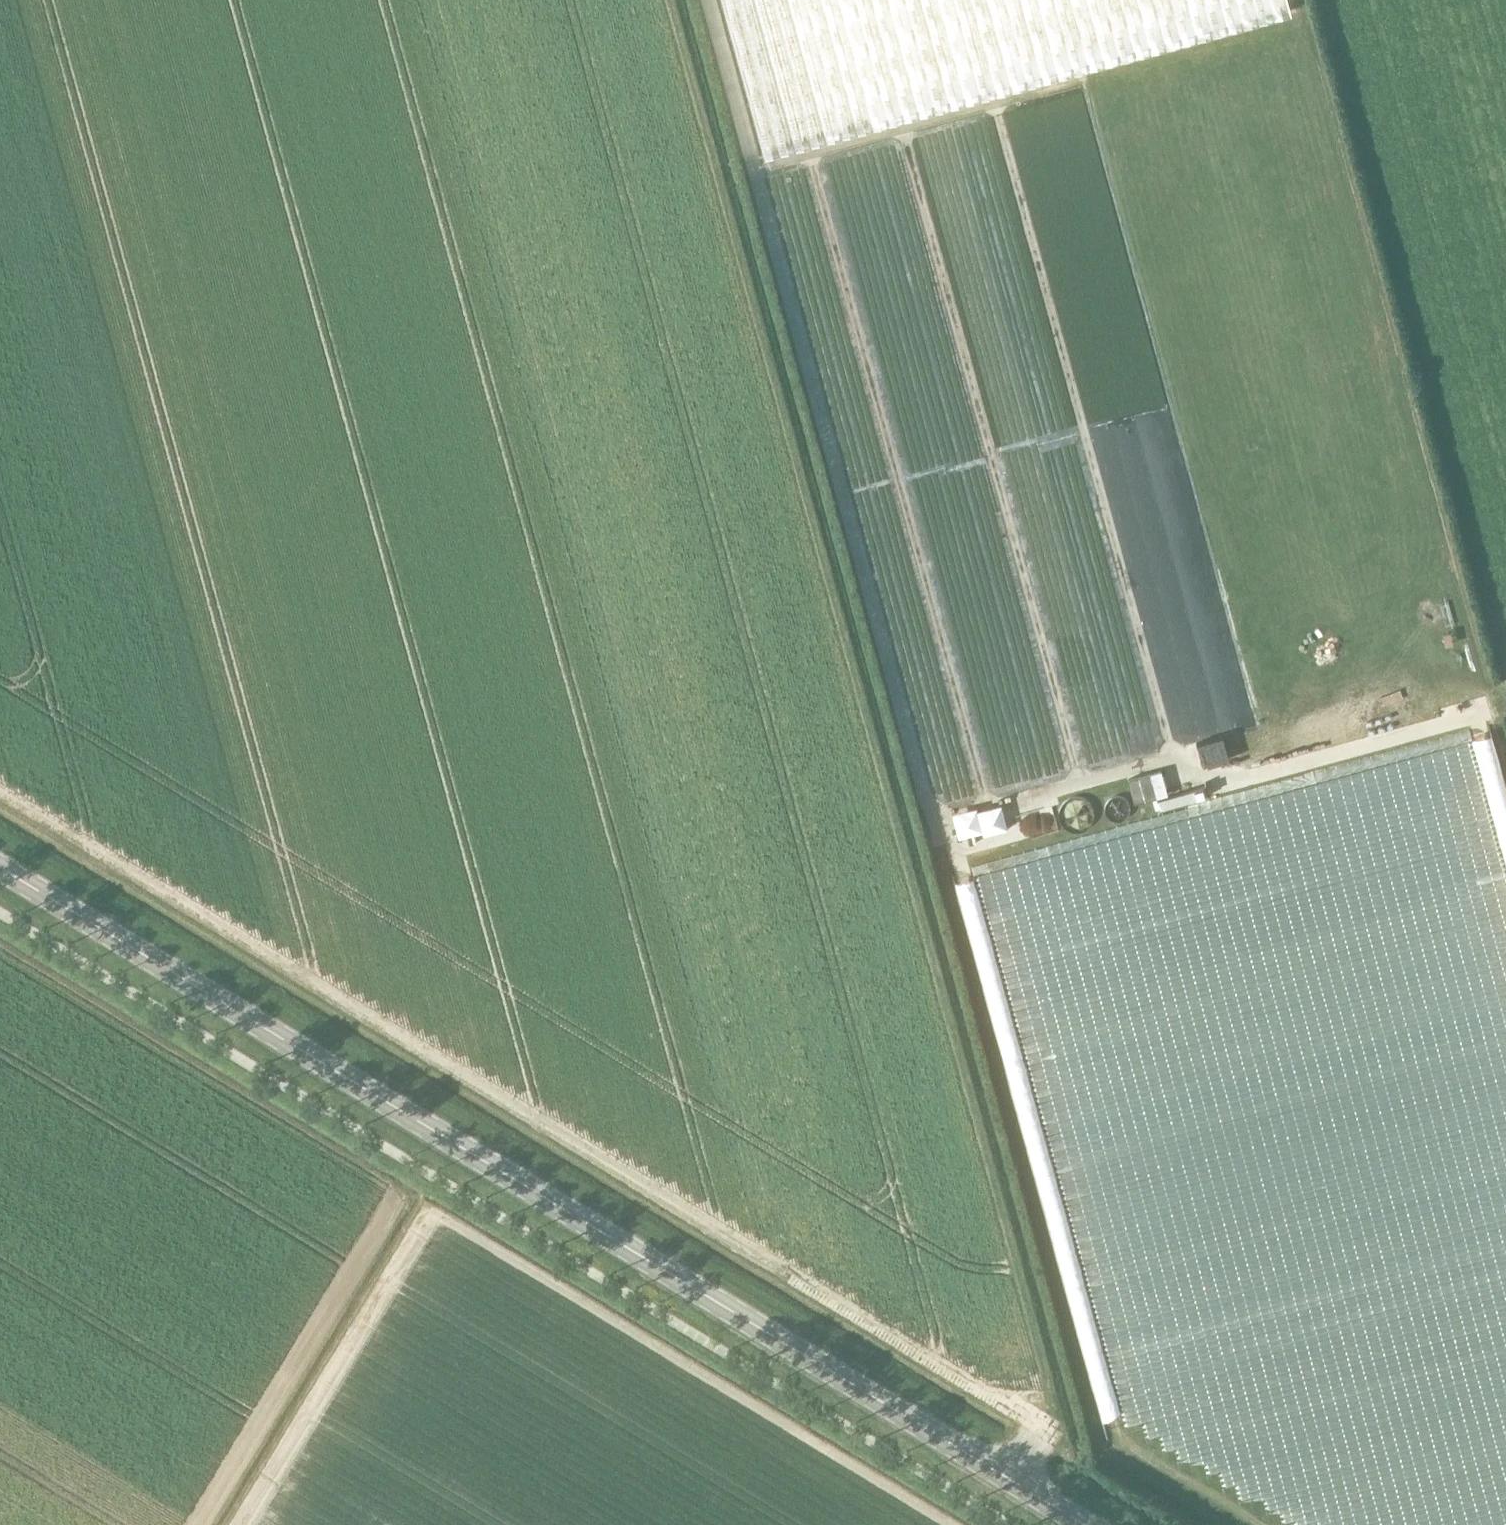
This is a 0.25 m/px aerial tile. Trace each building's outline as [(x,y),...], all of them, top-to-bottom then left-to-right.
[(1287,0),(721,0),(763,154),(1290,11),(1287,0)] [(1057,779),(1078,772),(1074,759),(1052,765),(1057,779)] [(1200,782),(1152,794),(1155,805),(1203,793),(1200,782)] [(982,827),(999,825),(1001,838),(1022,835),(1021,826),(1010,828),(1009,813),(980,816),(982,827)]
